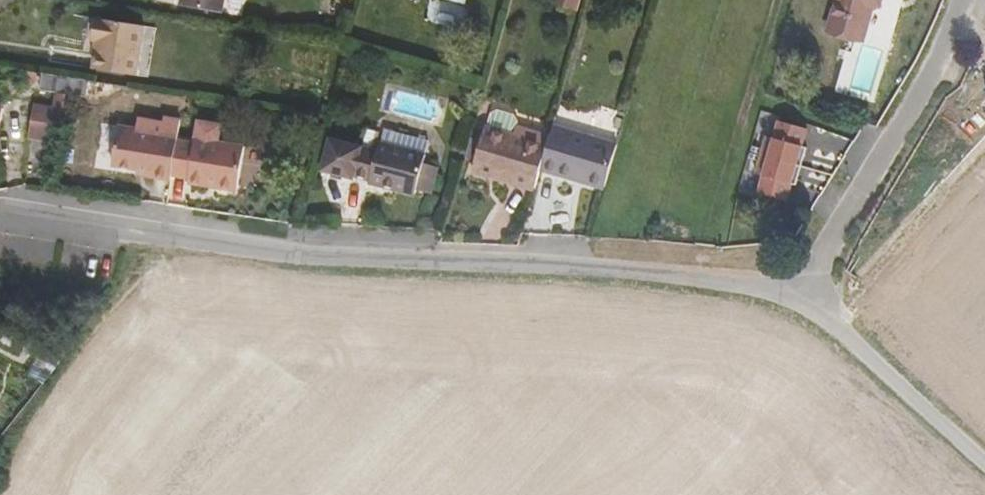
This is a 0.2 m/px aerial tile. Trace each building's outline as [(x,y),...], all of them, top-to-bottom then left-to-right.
[(170,27),(208,36),(214,0),(175,0),(170,27)] [(827,4),(820,30),(856,39),(863,11),(871,7),(873,0),(826,0),(827,4)] [(570,7),(557,2),(551,23),(564,26),(570,7)] [(127,47),(80,38),(76,62),(81,62),(78,89),(120,94),(127,47)] [(27,93),(25,105),(48,110),(51,97),(27,93)] [(51,97),(48,110),(62,113),(64,100),(51,97)] [(479,144),(481,150),(504,156),(507,142),(502,133),(491,130),(481,135),(479,144)] [(801,144),(772,137),(768,154),(760,152),(750,190),(758,192),(754,209),(780,216),(782,214),(786,199),(791,201),(801,162),(796,161),(801,144)] [(531,192),(595,209),(608,166),(576,157),(544,147),(539,166),(531,192)] [(157,199),(165,159),(107,149),(102,189),(143,197),(142,203),(156,205),(157,199)] [(526,210),(531,192),(539,166),(504,156),(481,150),(477,149),(464,193),(526,210)] [(407,211),(408,206),(413,181),(416,169),(370,156),(367,165),(324,153),(317,184),(359,194),(358,200),(407,211)] [(238,173),(165,159),(157,199),(179,203),(178,209),(194,214),(195,208),(209,211),(209,216),(230,221),(238,173)] [(413,181),(408,206),(424,209),(431,186),(413,181)]
